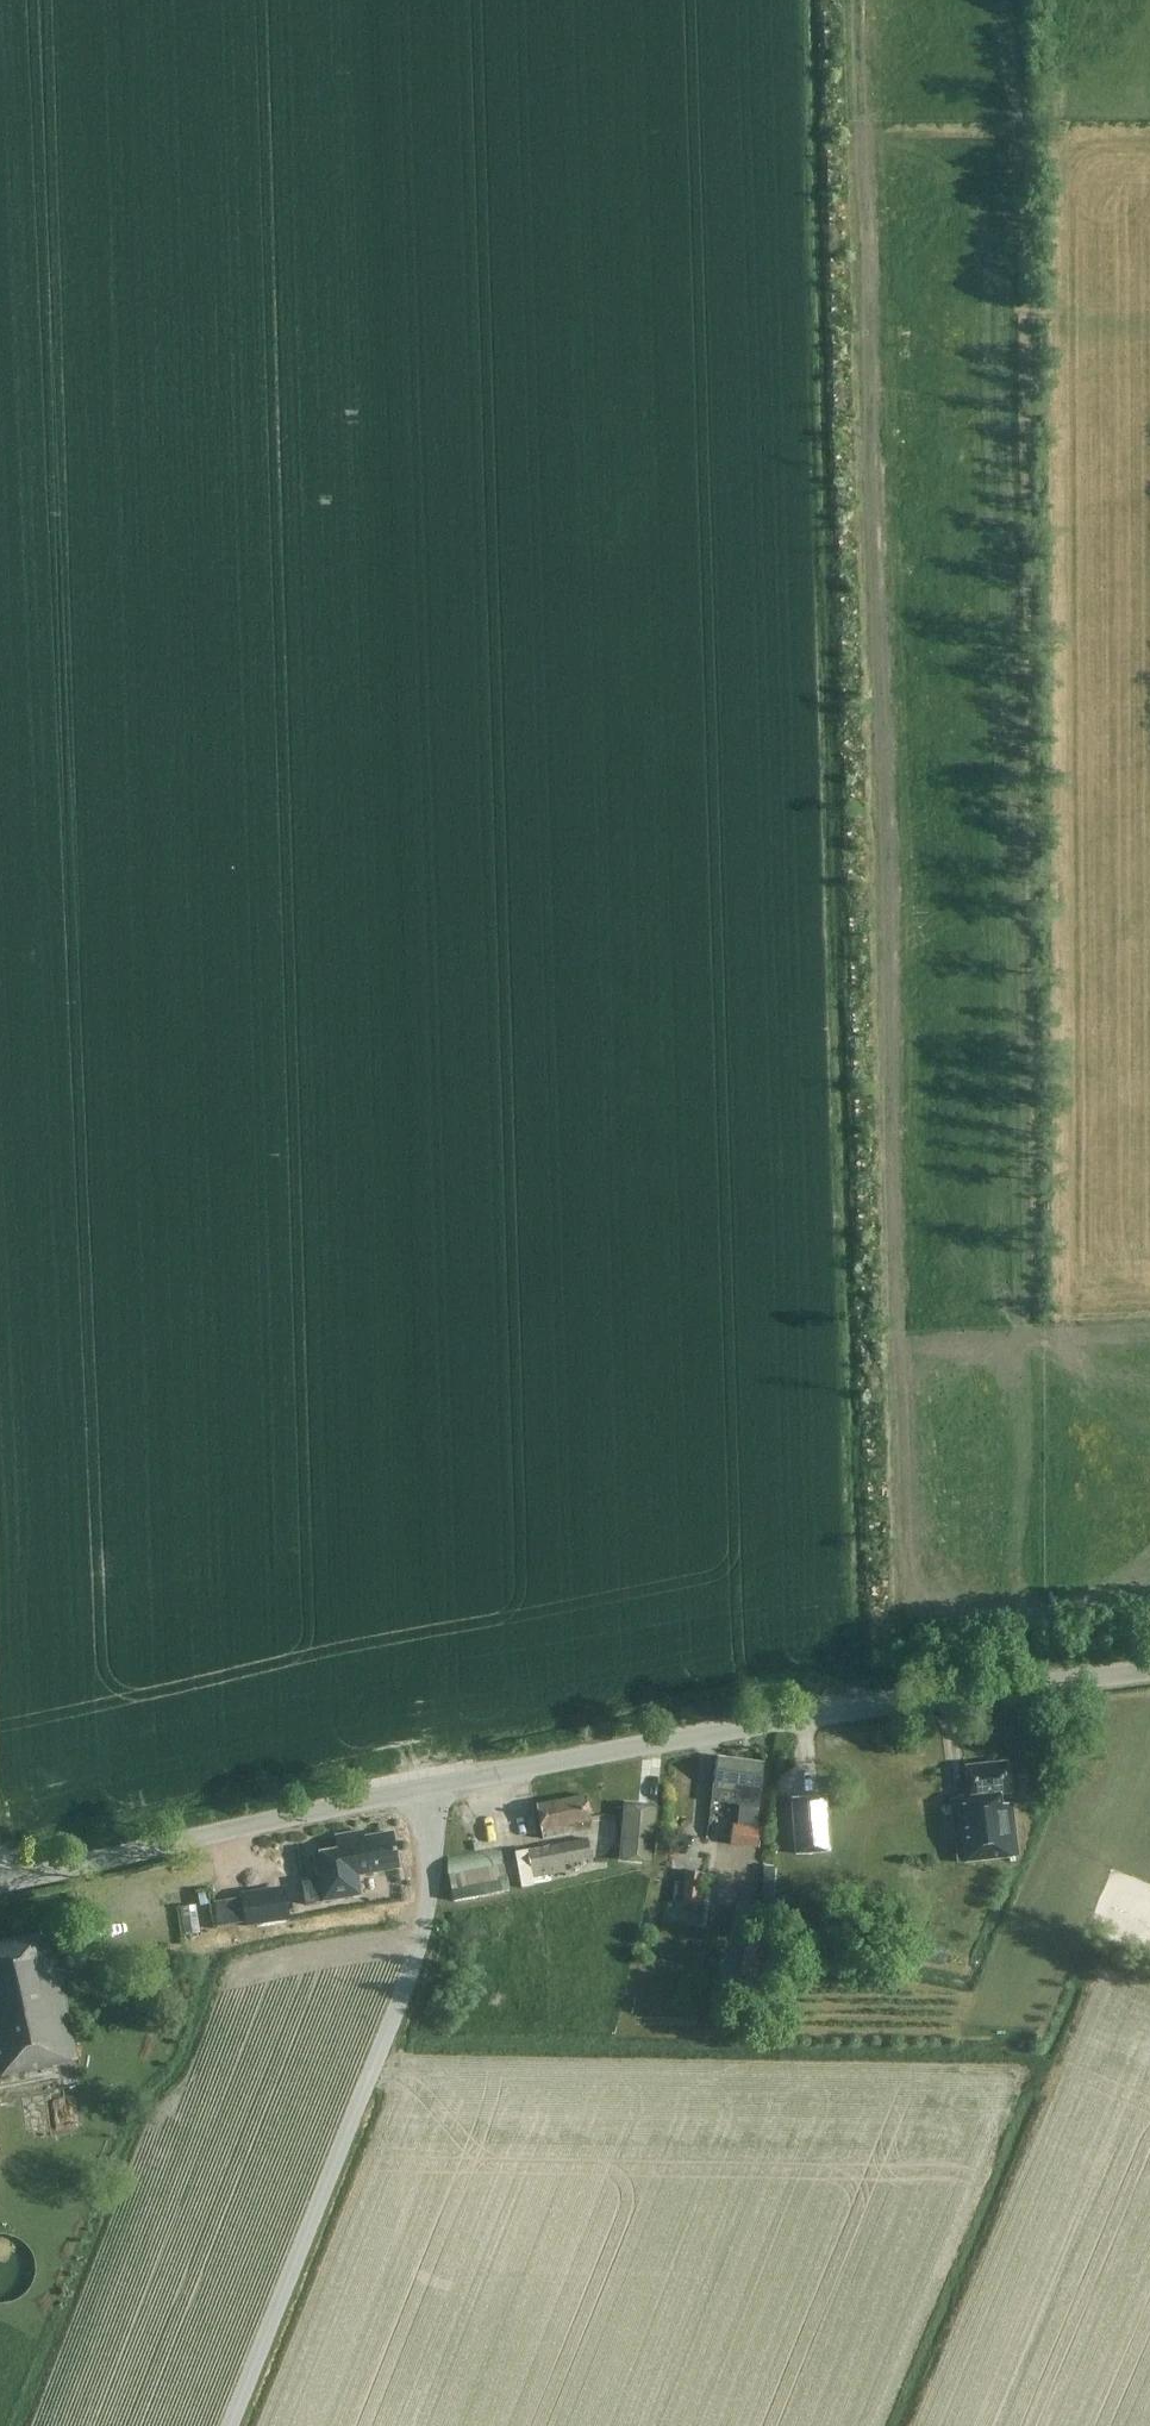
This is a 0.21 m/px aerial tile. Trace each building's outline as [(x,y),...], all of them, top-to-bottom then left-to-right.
[(761,1791),(764,1763),(717,1757),(711,1801),(758,1807),(760,1791),(761,1791)] [(1000,1794),(1010,1793),(1006,1762),(965,1767),(969,1796),(950,1798),(957,1862),(1017,1856),(1011,1803),(1001,1804),(1000,1794)] [(592,1829),(585,1795),(536,1805),(543,1839),(592,1829)] [(761,1825),(733,1822),(730,1843),(758,1847),(761,1825)] [(359,1875),(398,1867),(392,1832),(364,1837),(363,1831),(336,1836),(339,1851),(314,1855),(318,1879),(302,1882),(306,1905),(323,1902),(362,1895),(359,1875)] [(588,1838),(514,1853),(519,1879),(565,1869),(564,1865),(592,1859),(588,1838)] [(455,1901),(509,1890),(501,1850),(447,1860),(455,1901)] [(703,1873),(685,1871),(681,1903),(699,1905),(703,1873)] [(270,1893),(275,1921),(289,1919),(285,1891),(270,1893)] [(247,1925),(275,1921),(270,1893),(243,1897),(247,1925)] [(247,1925),(243,1897),(212,1901),(215,1930),(247,1925)] [(1,2075),(1,2076),(72,2062),(71,2061),(77,2060),(51,1929),(0,1940),(0,2075),(1,2075)]
